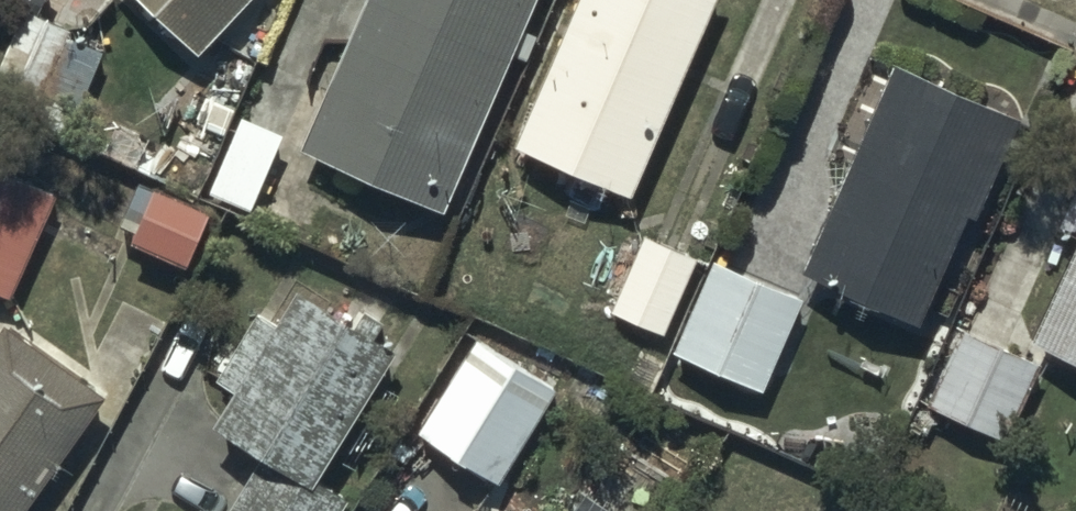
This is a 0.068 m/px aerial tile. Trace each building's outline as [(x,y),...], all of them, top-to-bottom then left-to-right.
[(197,66),(254,0),(121,0),(197,66)] [(297,161),(438,224),(537,0),(368,0),(297,161)] [(716,0),(580,0),(513,161),(629,208),(716,0)] [(20,19),(0,62),(0,101),(31,115),(25,127),(59,142),(70,117),(76,120),(103,62),(66,45),(68,41),(20,19)] [(1016,133),(892,76),(798,282),(916,337),(967,227),(971,229),(1016,133)] [(5,306),(51,207),(0,183),(0,304),(5,306)] [(207,225),(135,196),(117,239),(133,245),(127,259),(184,282),(207,225)] [(661,341),(692,269),(643,248),(613,320),(661,341)] [(1027,351),(1075,375),(1075,248),(1027,351)] [(713,271),(672,361),(758,400),(799,310),(713,271)] [(390,353),(298,295),(276,332),(254,318),(217,377),(240,392),(216,430),(260,458),(227,510),(338,510),(343,502),(313,483),(390,353)] [(1036,375),(963,340),(927,415),(1000,450),(1036,375)] [(100,413),(1,342),(0,344),(0,510),(29,510),(100,413)] [(472,364),(418,440),(497,497),(551,420),(472,364)]
